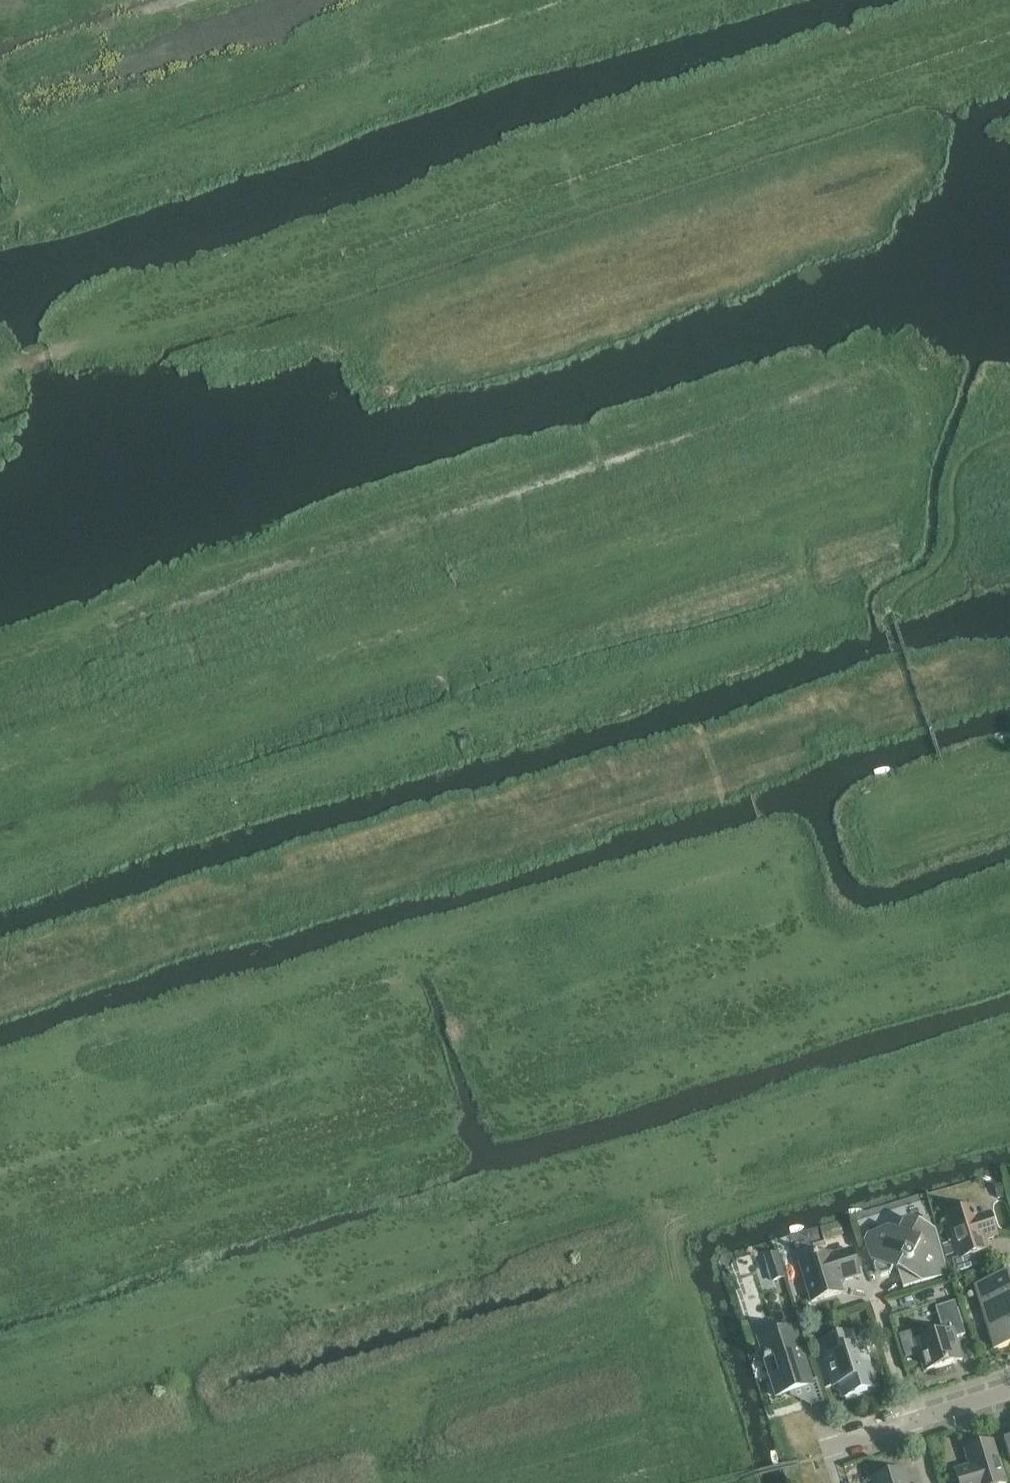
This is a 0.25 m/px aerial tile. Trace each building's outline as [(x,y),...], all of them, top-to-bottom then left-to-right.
[(1002,1182),(994,1185),(998,1198),(1006,1196),(1002,1182)] [(997,1236),(990,1213),(977,1218),(975,1211),(948,1219),(960,1259),(952,1261),(956,1273),(982,1265),(978,1254),(987,1251),(984,1240),(997,1236)] [(898,1269),(904,1288),(946,1275),(929,1218),(869,1236),(865,1239),(872,1261),(876,1263),(874,1267),(876,1274),(881,1277),(891,1274),(894,1267),(898,1269)] [(951,1245),(943,1248),(946,1256),(954,1253),(951,1245)] [(860,1276),(851,1250),(831,1256),(831,1255),(817,1259),(817,1257),(813,1258),(814,1260),(800,1264),(812,1302),(843,1293),(839,1282),(860,1276)] [(765,1258),(772,1281),(784,1277),(777,1254),(765,1258)] [(1000,1349),(1009,1346),(1009,1279),(1009,1276),(984,1283),(988,1295),(983,1296),(1000,1349)] [(915,1342),(924,1372),(962,1360),(956,1338),(965,1335),(955,1302),(936,1308),(943,1333),(915,1342)] [(765,1361),(776,1397),(791,1392),(791,1390),(799,1388),(800,1390),(813,1386),(795,1328),(758,1340),(764,1358),(763,1358),(764,1361),(765,1361)] [(863,1355),(865,1352),(863,1345),(856,1347),(852,1334),(820,1344),(828,1370),(830,1369),(835,1385),(840,1384),(844,1397),(876,1387),(867,1357),(863,1355)] [(970,1467),(955,1471),(959,1482),(1006,1482),(994,1442),(965,1450),(970,1467)] [(904,1471),(905,1470),(905,1469),(870,1480),(870,1481),(872,1481),(872,1482),(908,1482),(904,1471)]
